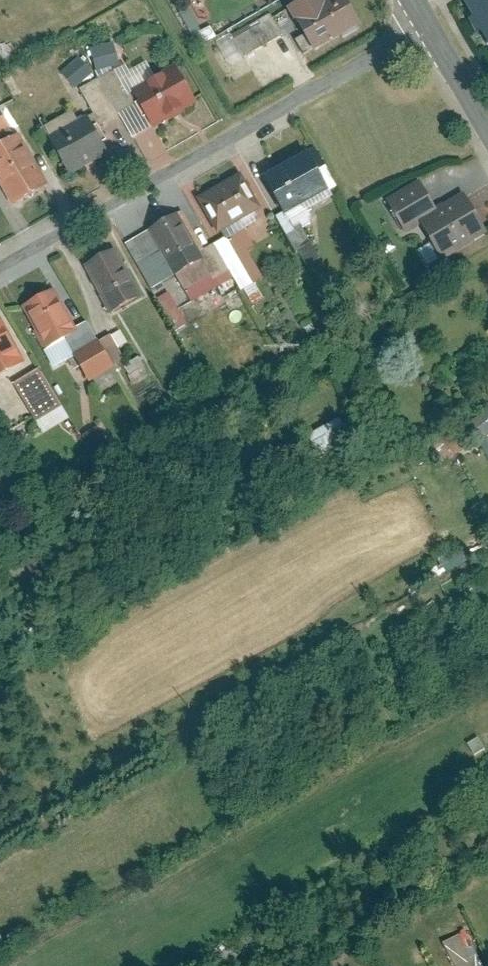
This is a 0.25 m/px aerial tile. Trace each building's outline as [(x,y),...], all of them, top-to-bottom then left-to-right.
[(287,1),(311,44),(356,19),(345,0),(344,0),(326,10),(321,0),(289,0),(287,1)] [(487,34),(487,0),(469,0),(487,34)] [(242,58),(281,34),(269,14),(230,38),(242,58)] [(112,42),(88,50),(95,72),(119,64),(112,42)] [(73,89),(91,74),(78,57),(59,72),(73,89)] [(140,65),(83,98),(94,116),(92,117),(53,139),(70,168),(113,143),(105,129),(138,110),(147,124),(186,101),(167,68),(148,78),(140,65)] [(18,198),(44,183),(0,102),(0,166),(18,198)] [(305,162),(270,182),(285,209),(278,213),(291,235),(317,220),(308,205),(324,195),(305,162)] [(464,190),(437,206),(420,177),(384,198),(405,233),(422,223),(444,259),(487,232),(487,230),(464,190)] [(176,216),(149,231),(180,285),(206,271),(212,282),(231,272),(242,291),(255,284),(236,251),(247,244),(237,225),(255,215),(236,181),(199,202),(219,238),(197,251),(176,216)] [(115,247),(91,261),(114,303),(138,289),(115,247)] [(48,291),(24,305),(44,340),(68,326),(48,291)] [(17,358),(0,326),(0,367),(17,358)] [(37,366),(10,382),(40,433),(67,417),(37,366)] [(470,419),(487,449),(487,408),(470,419)] [(335,417),(305,435),(318,457),(348,439),(335,417)] [(466,931),(443,943),(455,965),(484,965),(466,931)]
